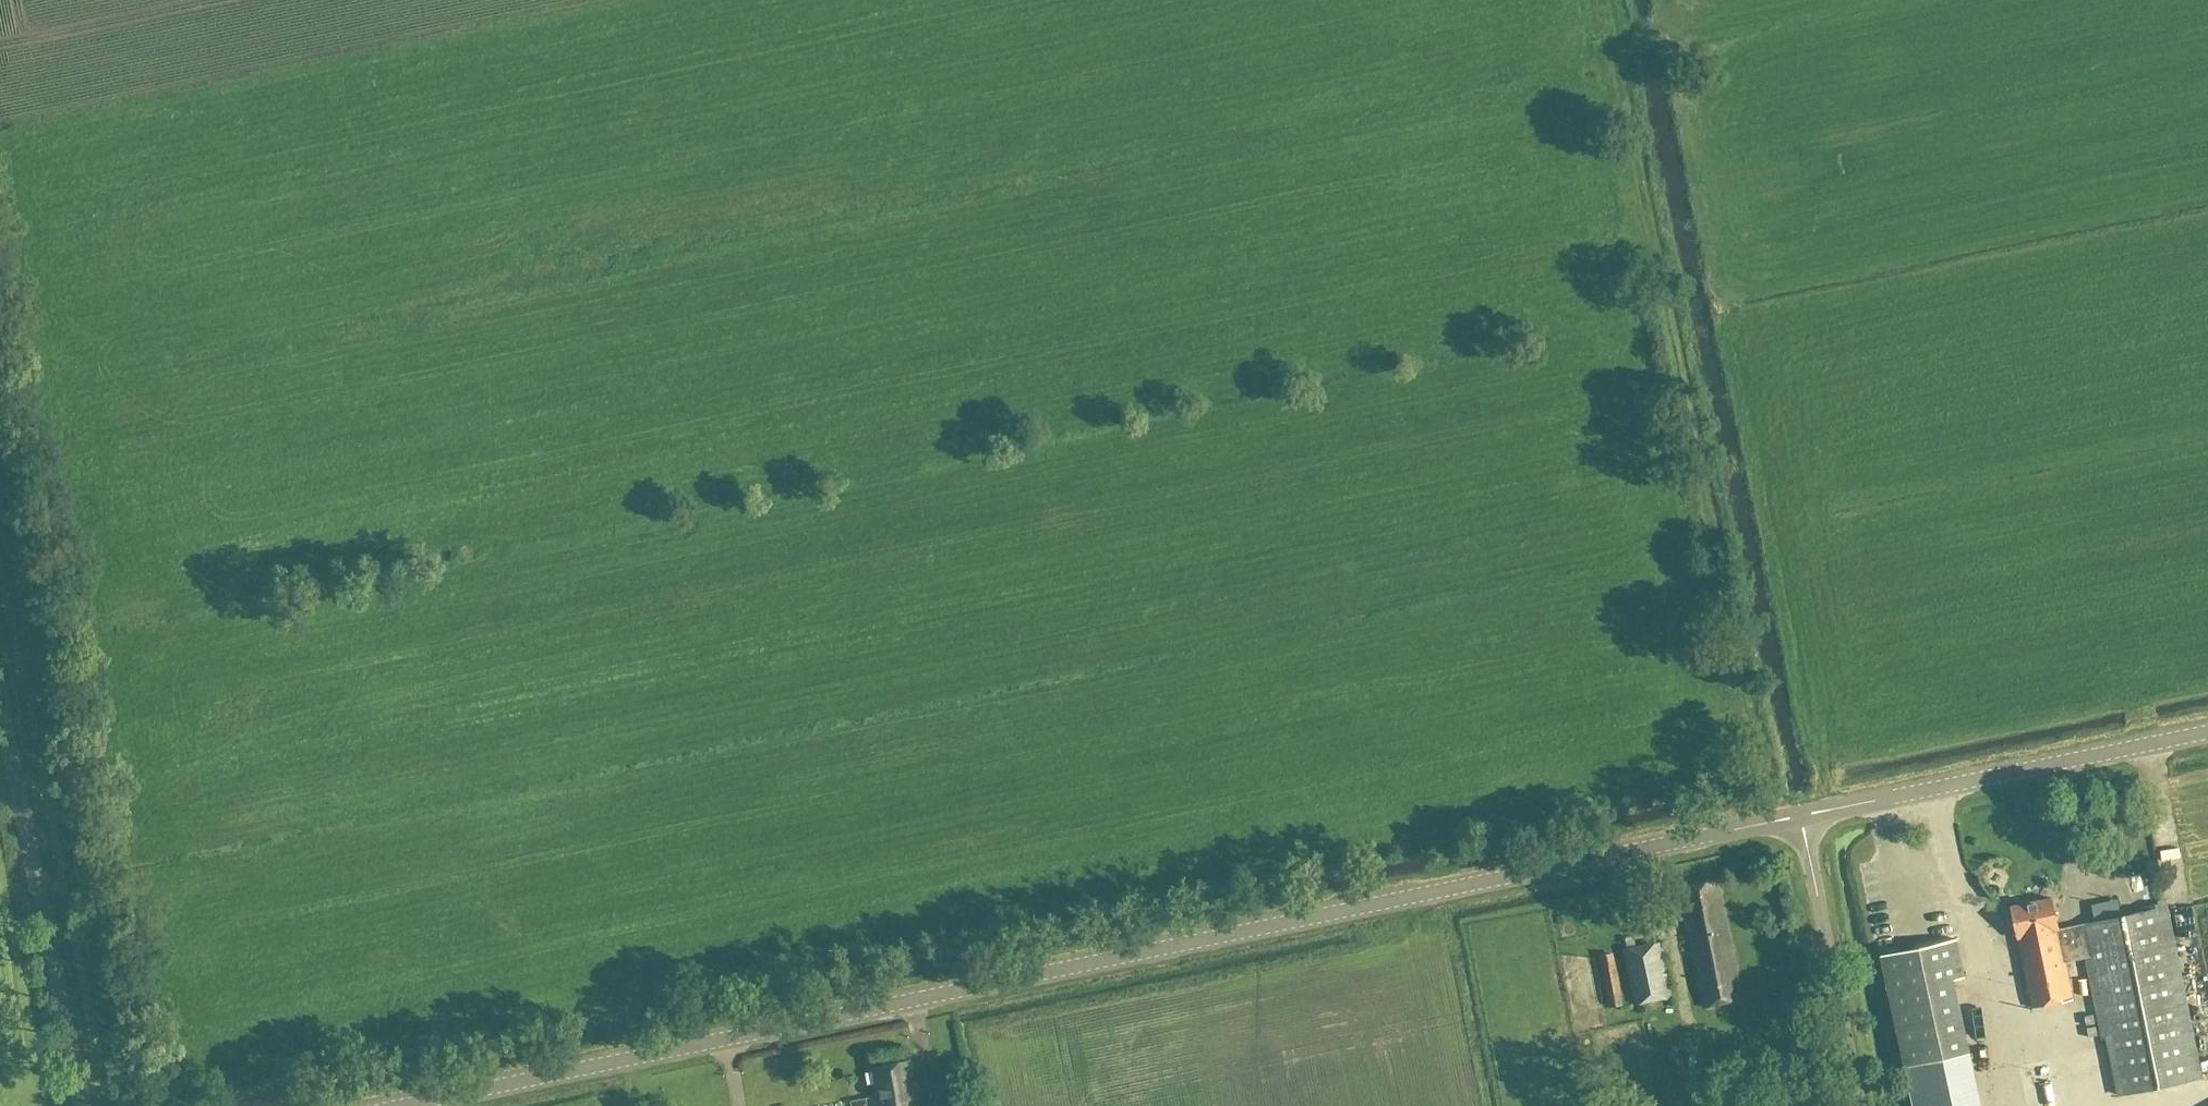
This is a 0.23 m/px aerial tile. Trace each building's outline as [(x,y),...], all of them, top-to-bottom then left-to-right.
[(1679,888),(1704,1007),(1741,999),(1716,881),(1679,888)] [(2050,898),(2010,906),(2032,1009),(2072,1001),(2064,962),(2085,958),(2113,1095),(2200,1078),(2166,907),(2085,924),(2085,925),(2057,930),(2050,898)] [(1883,945),(1901,940),(1898,929),(1880,934),(1883,945)] [(1955,939),(1880,956),(1912,1105),(1980,1105),(1952,979),(1963,977),(1955,939)] [(1634,1005),(1671,997),(1659,943),(1622,951),(1634,1005)] [(1608,1007),(1622,1004),(1613,953),(1599,955),(1608,1007)] [(2095,1016),(2063,1018),(2064,1027),(2096,1025),(2095,1016)] [(133,1046),(119,1049),(123,1067),(137,1064),(133,1046)] [(920,1087),(912,1088),(908,1062),(873,1067),(878,1096),(872,1097),(874,1105),(923,1105),(920,1087)]
